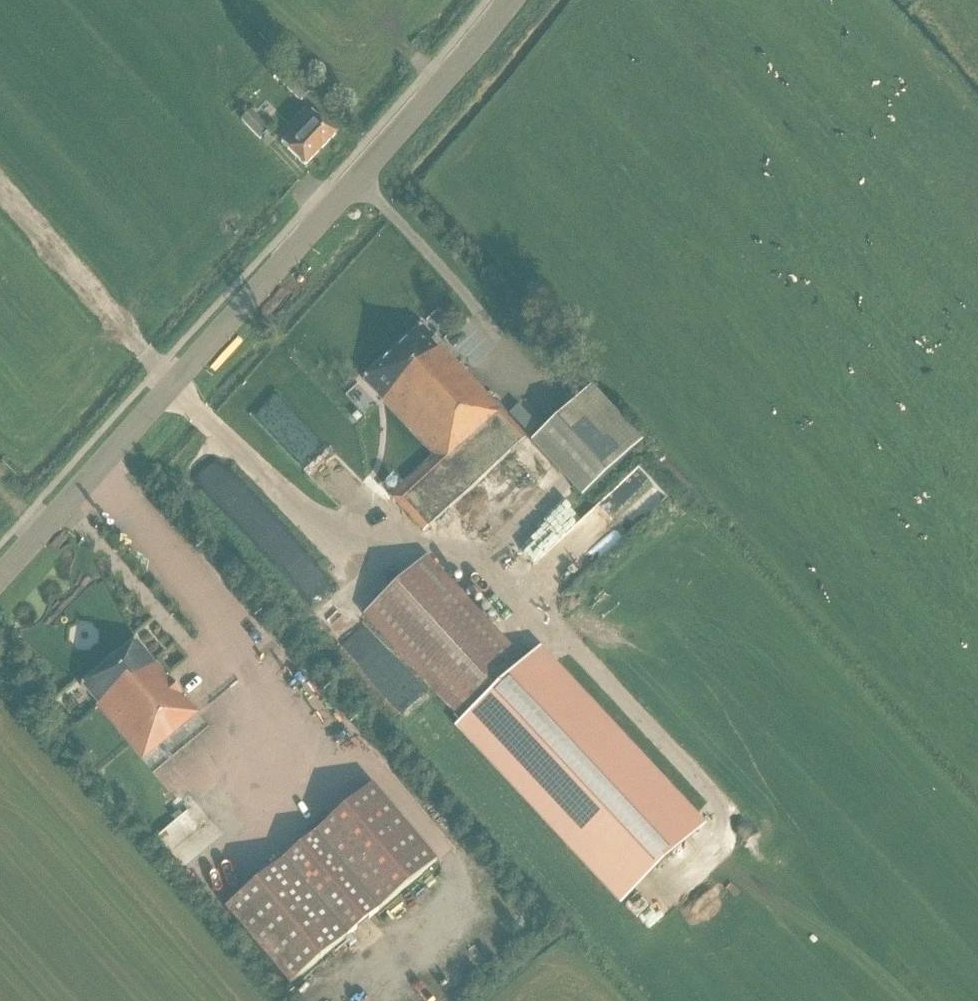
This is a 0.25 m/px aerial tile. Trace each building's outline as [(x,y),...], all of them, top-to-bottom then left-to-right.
[(309,93),(292,77),(284,86),(301,102),(309,93)] [(260,140),(269,130),(251,112),(241,121),(260,140)] [(305,167),(336,135),(319,118),(312,112),(282,143),(288,149),(288,150),(305,167)] [(422,326),(393,354),(363,381),(434,457),(390,498),(423,534),(526,439),(422,326)] [(642,444),(590,389),(531,444),(582,499),(642,444)] [(510,415),(529,437),(538,428),(519,407),(510,415)] [(557,552),(582,525),(561,504),(513,554),(529,569),(551,546),(557,552)] [(168,522),(161,527),(173,544),(180,539),(168,522)] [(632,914),(643,904),(632,892),(702,828),(538,651),(525,664),(427,558),(364,616),(462,722),(458,726),(632,914)] [(169,679),(167,681),(135,642),(81,686),(97,705),(95,707),(142,762),(199,715),(169,679)] [(196,738),(191,746),(204,756),(210,748),(196,738)] [(225,910),(289,987),(437,863),(372,786),(225,910)] [(190,868),(223,907),(243,891),(210,852),(190,868)]
